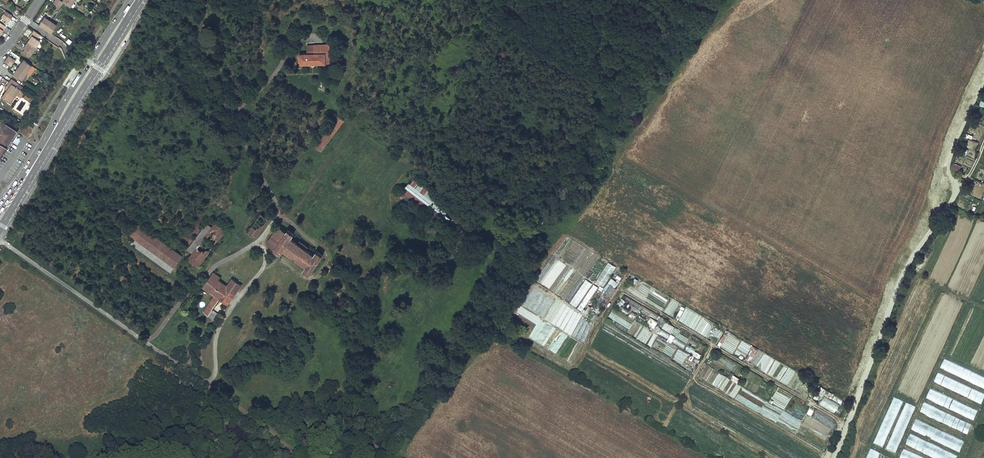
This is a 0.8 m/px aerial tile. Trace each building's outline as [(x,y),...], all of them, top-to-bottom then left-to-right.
[(3,13),(1,17),(8,22),(10,18),(3,13)] [(44,15),(38,24),(51,33),(57,24),(44,15)] [(30,38),(27,41),(36,47),(40,40),(38,39),(40,35),(33,30),(31,34),(32,35),(30,38)] [(25,48),(22,53),(29,57),(36,47),(27,41),(23,47),(25,48)] [(315,54),(299,53),(299,65),(325,65),(325,55),(330,55),(330,46),(315,46),(315,54)] [(23,59),(18,67),(26,73),(31,65),(23,59)] [(18,67),(13,74),(21,80),(26,73),(18,67)] [(7,87),(4,91),(14,98),(16,95),(19,90),(22,86),(11,78),(6,85),(7,87)] [(337,116),(314,146),(321,150),(344,121),(337,116)] [(17,131),(0,121),(0,157),(17,131)] [(373,124),(369,129),(393,149),(398,143),(373,124)] [(966,137),(971,139),(974,132),(969,130),(966,137)] [(951,169),(959,172),(961,165),(954,162),(951,169)] [(414,177),(398,197),(405,203),(408,199),(460,238),(471,224),(457,214),(459,211),(414,177)] [(459,211),(457,214),(471,224),(473,222),(459,211)] [(268,219),(260,214),(249,230),(256,235),(268,219)] [(225,228),(216,221),(212,227),(193,252),(188,258),(197,265),(225,228)] [(188,249),(193,252),(212,227),(207,223),(188,249)] [(171,248),(138,224),(130,234),(135,238),(169,262),(172,257),(167,254),(171,248)] [(279,226),(267,243),(281,253),(284,249),(306,265),(303,269),(309,274),(315,266),(314,265),(316,261),(318,262),(323,254),(317,250),(315,254),(291,237),(294,234),(288,229),(286,231),(284,230),(285,228),(283,227),(282,228),(279,226)] [(174,266),(135,238),(131,243),(170,272),(174,266)] [(182,256),(171,248),(167,254),(172,257),(169,262),(174,266),(182,256)] [(608,262),(595,282),(603,287),(616,267),(608,262)] [(213,273),(203,286),(215,295),(202,311),(215,320),(219,315),(212,309),(219,299),(227,305),(241,285),(231,278),(228,283),(228,284),(226,286),(218,280),(220,278),(213,273)] [(228,283),(220,278),(218,280),(226,286),(228,284),(228,283)] [(603,291),(610,296),(619,283),(611,278),(603,291)] [(584,295),(591,282),(584,279),(578,292),(584,295)] [(555,299),(544,320),(580,340),(580,339),(577,337),(580,331),(583,333),(588,325),(584,322),(587,317),(555,299)] [(680,305),(673,300),(666,313),(673,317),(680,305)] [(632,308),(640,311),(642,305),(635,302),(632,308)] [(678,321),(706,336),(713,323),(686,308),(678,321)] [(656,325),(661,327),(664,318),(659,316),(656,325)] [(648,324),(651,328),(656,323),(652,320),(648,324)] [(671,333),(674,326),(665,321),(661,328),(671,333)] [(667,339),(670,334),(650,322),(649,324),(653,327),(651,329),(667,339)] [(643,342),(649,330),(638,324),(632,336),(643,342)] [(672,342),(683,348),(686,343),(674,337),(672,342)] [(697,356),(698,353),(694,351),(695,348),(687,345),(684,350),(697,356)] [(753,357),(758,349),(752,346),(748,354),(753,357)] [(688,359),(696,364),(699,361),(691,355),(688,359)] [(945,359),(940,369),(983,389),(983,377),(945,359)] [(939,373),(934,383),(981,405),(983,400),(983,394),(939,373)] [(725,376),(717,388),(734,398),(741,386),(725,376)] [(808,395),(810,391),(801,386),(798,391),(808,395)] [(740,392),(763,404),(765,400),(742,388),(740,392)] [(979,410),(932,388),(927,398),(974,420),(979,410)] [(818,405),(835,413),(839,403),(822,395),(818,405)] [(893,398),(874,444),(883,448),(902,401),(893,398)] [(972,424),(925,402),(920,413),(967,435),(972,424)] [(896,454),(914,407),(904,403),(886,450),(896,454)] [(964,441),(917,419),(912,430),(959,452),(964,441)] [(910,434),(905,445),(933,457),(957,457),(910,434)] [(881,453),(871,448),(866,457),(878,457),(881,453)] [(903,449),(899,457),(923,457),(903,449)]
